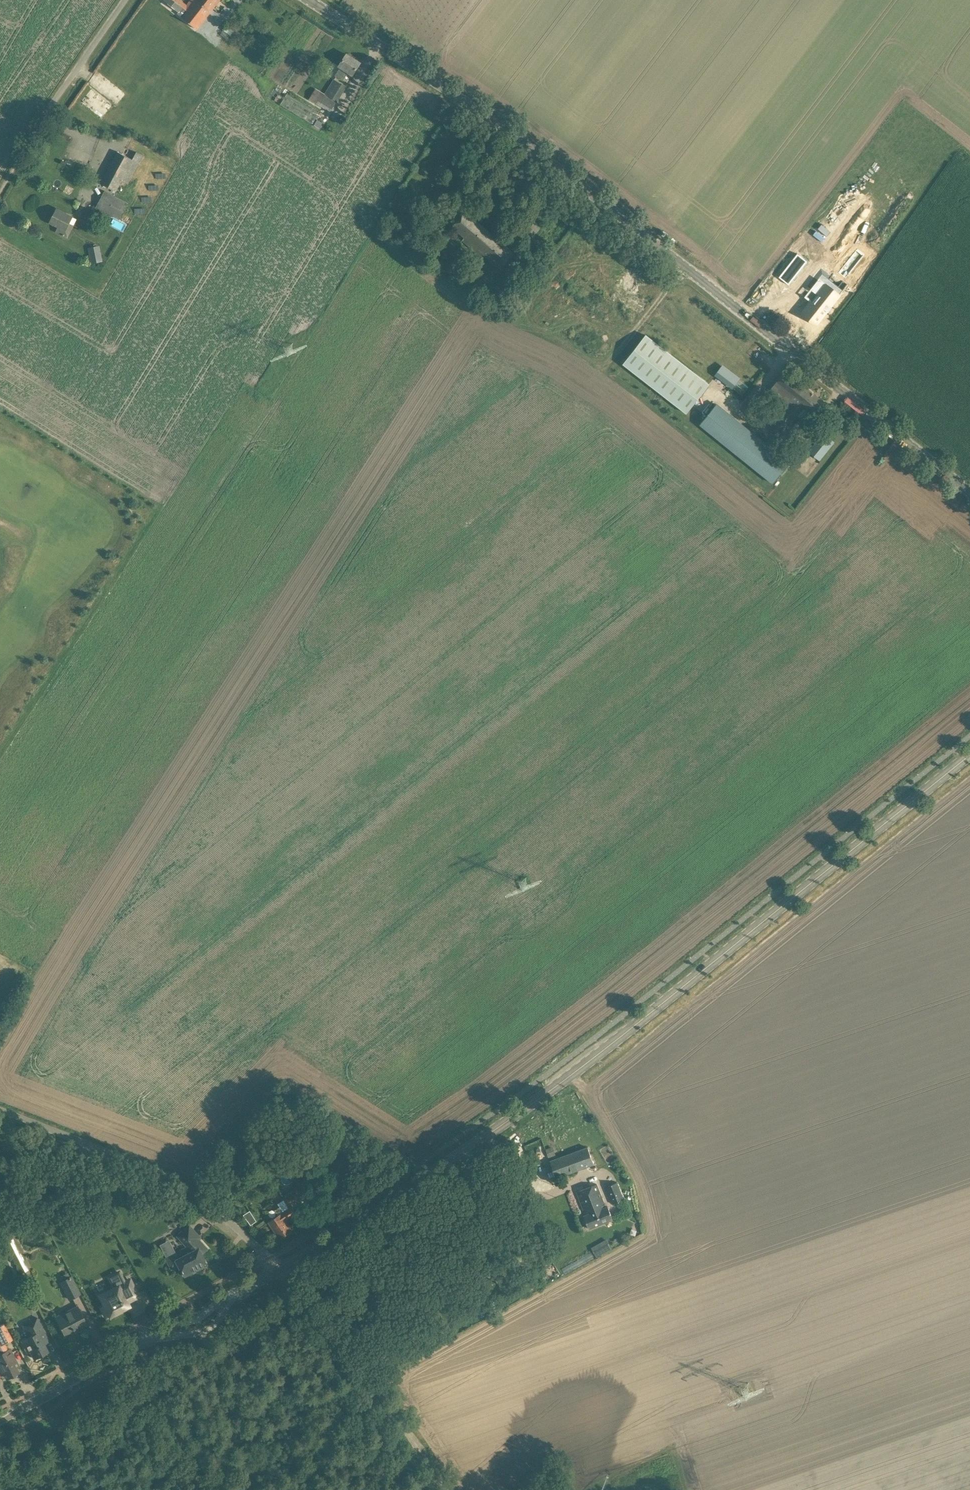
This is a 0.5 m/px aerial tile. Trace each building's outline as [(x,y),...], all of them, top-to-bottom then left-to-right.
[(187,11),(183,17),(197,29),(219,0),(196,0),(187,11)] [(335,75),(343,80),(348,72),(353,74),(360,62),(347,54),(339,66),(341,67),(335,75)] [(327,93),(338,100),(347,86),(336,79),(327,93)] [(101,119),(113,104),(92,87),(80,102),(101,119)] [(337,101),(316,88),(309,99),(330,111),(337,101)] [(277,104),(311,124),(318,111),(285,92),(277,104)] [(318,119),(314,125),(319,128),(323,122),(318,119)] [(101,183),(116,191),(122,181),(128,184),(143,155),(136,152),(133,159),(118,151),(101,183)] [(97,207),(120,219),(128,203),(105,191),(97,207)] [(61,234),(68,237),(74,225),(69,223),(73,216),(57,208),(50,222),(63,229),(61,234)] [(495,237),(496,237),(478,222),(465,211),(452,226),(501,268),(514,253),(495,237)] [(100,245),(88,248),(91,263),(103,261),(100,245)] [(802,268),(807,261),(798,253),(779,277),(789,285),(793,279),(802,268)] [(808,301),(802,309),(807,312),(817,320),(826,308),(828,309),(828,308),(830,305),(831,305),(831,304),(830,303),(838,293),(824,282),(817,291),(820,293),(814,301),(811,299),(809,302),(808,301)] [(645,334),(622,364),(686,413),(709,383),(645,334)] [(723,364),(715,375),(721,380),(729,369),(723,364)] [(786,407),(771,426),(782,435),(797,416),(807,424),(825,402),(785,370),(768,392),(780,402),(786,407)] [(735,374),(727,385),(732,389),(740,378),(735,374)] [(768,392),(761,401),(773,411),(780,402),(768,392)] [(716,403),(700,424),(773,483),(790,462),(716,403)] [(809,451),(820,460),(834,442),(823,433),(809,451)] [(794,465),(799,470),(808,459),(802,454),(794,465)] [(553,1146),(545,1149),(548,1158),(556,1155),(553,1146)] [(550,1161),(556,1177),(594,1164),(588,1147),(550,1161)] [(606,1186),(613,1204),(624,1199),(617,1182),(606,1186)] [(584,1215),(589,1228),(613,1219),(608,1206),(606,1207),(597,1184),(577,1191),(586,1215),(584,1215)] [(281,1196),(287,1206),(305,1197),(299,1186),(281,1196)] [(286,1220),(295,1214),(290,1207),(268,1221),(280,1238),(293,1230),(286,1220)] [(253,1216),(247,1220),(251,1225),(257,1221),(253,1216)] [(192,1251),(179,1258),(170,1240),(160,1245),(171,1267),(179,1263),(185,1275),(208,1263),(203,1253),(208,1248),(199,1238),(200,1236),(190,1224),(178,1235),(192,1251)] [(497,1232),(489,1237),(499,1252),(507,1248),(497,1232)] [(592,1248),(596,1258),(611,1249),(606,1240),(592,1248)] [(505,1249),(501,1252),(509,1264),(513,1261),(505,1249)] [(12,1259),(20,1274),(29,1270),(21,1254),(12,1259)] [(493,1283),(493,1276),(492,1259),(484,1259),(485,1272),(485,1273),(485,1275),(486,1281),(486,1283),(493,1283)] [(541,1267),(526,1276),(533,1286),(547,1278),(541,1267)] [(89,1287),(105,1281),(100,1268),(84,1273),(89,1287)] [(110,1289),(95,1297),(100,1306),(96,1308),(101,1318),(110,1314),(111,1317),(122,1311),(119,1305),(133,1297),(125,1281),(119,1284),(114,1274),(111,1275),(117,1286),(110,1289)] [(60,1282),(69,1299),(79,1294),(70,1276),(60,1282)] [(56,1317),(66,1336),(75,1332),(74,1330),(86,1323),(77,1306),(56,1317)] [(28,1336),(21,1340),(27,1352),(30,1350),(34,1358),(48,1351),(42,1341),(47,1338),(37,1317),(29,1320),(32,1325),(25,1328),(28,1336)] [(1,1374),(4,1373),(6,1377),(18,1371),(15,1366),(18,1365),(10,1351),(9,1351),(4,1342),(12,1338),(4,1324),(0,1326),(0,1372),(1,1374)]
